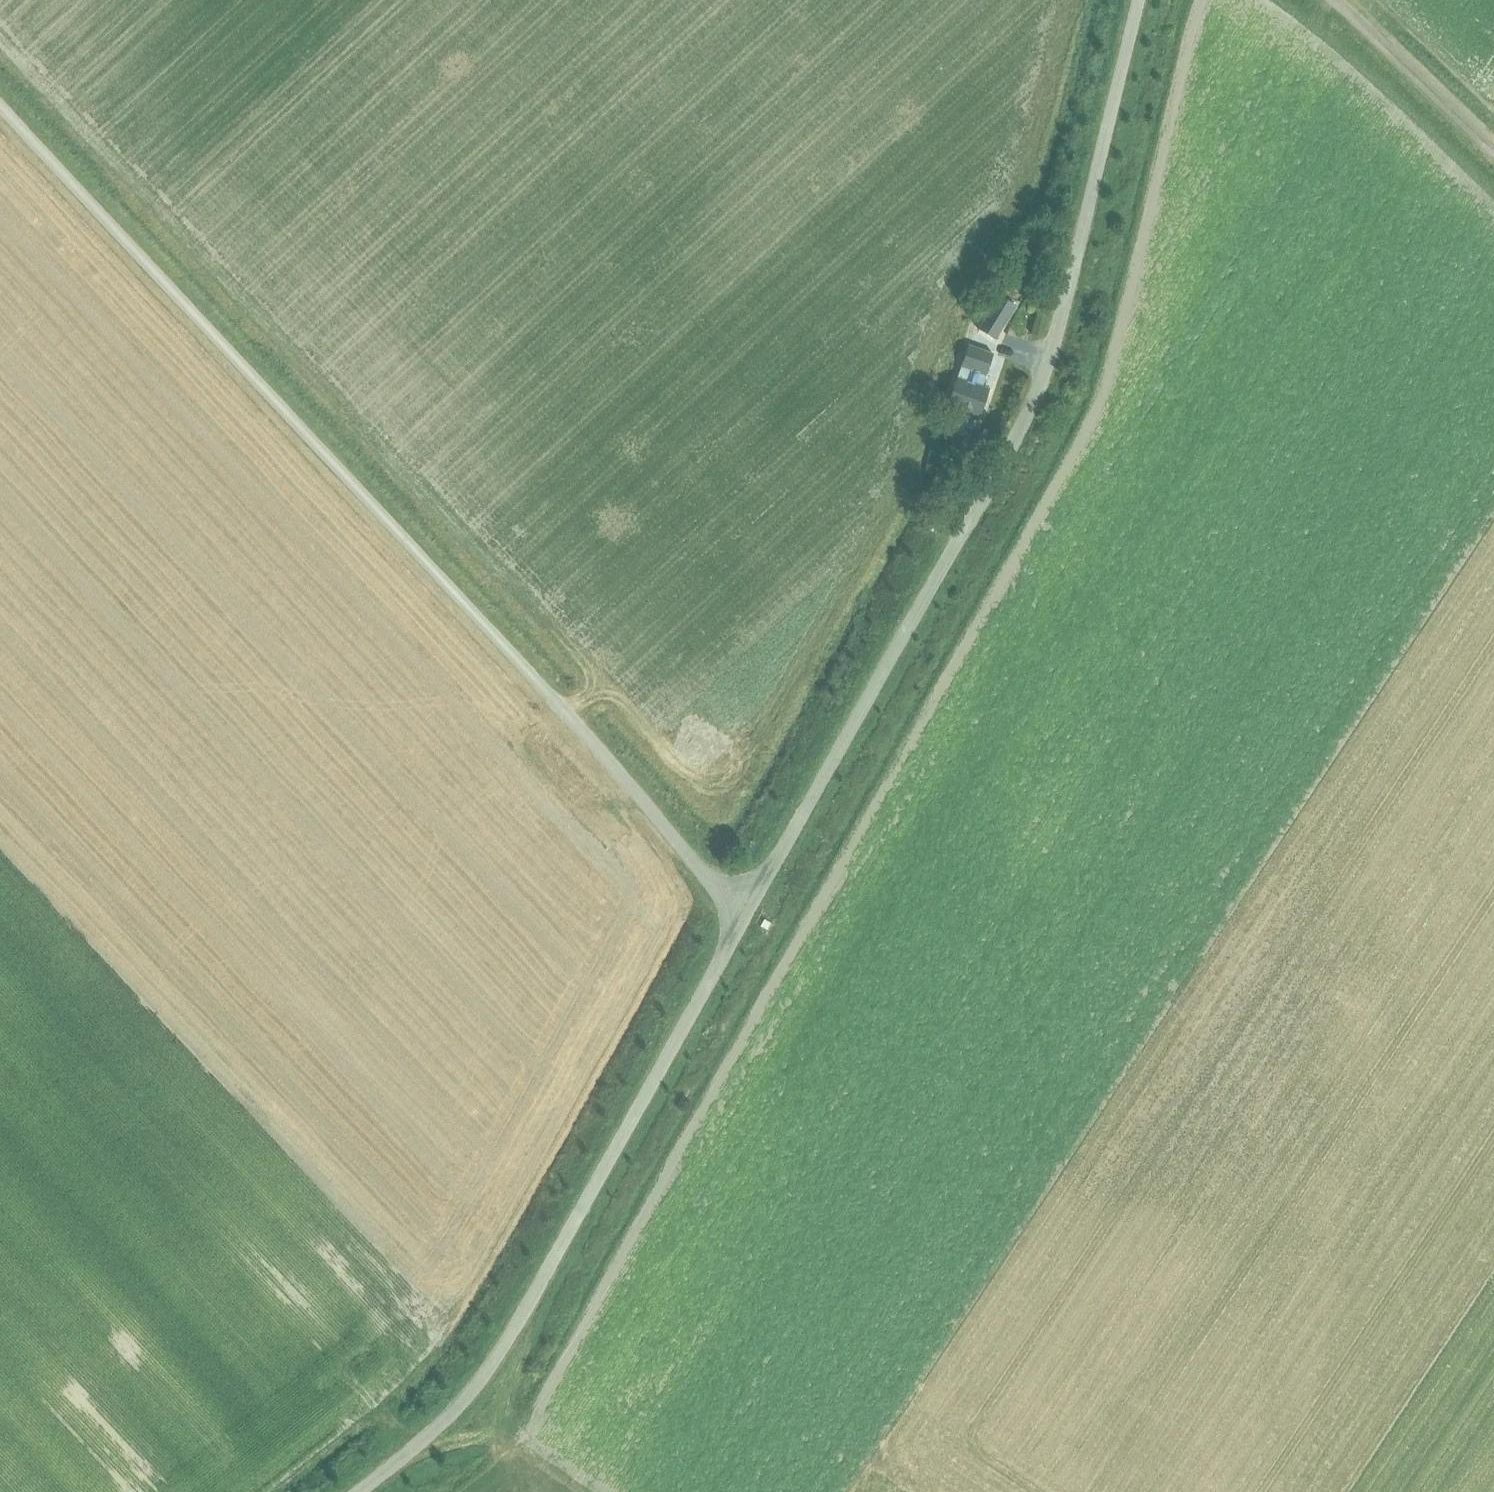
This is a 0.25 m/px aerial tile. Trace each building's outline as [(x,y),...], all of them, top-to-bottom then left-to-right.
[(1015,305),(998,295),(977,329),(995,339),(1015,305)] [(961,358),(961,362),(943,414),(944,414),(945,412),(962,418),(963,413),(978,419),(988,389),(981,386),(993,354),(968,345),(966,349),(964,352),(961,358)]
